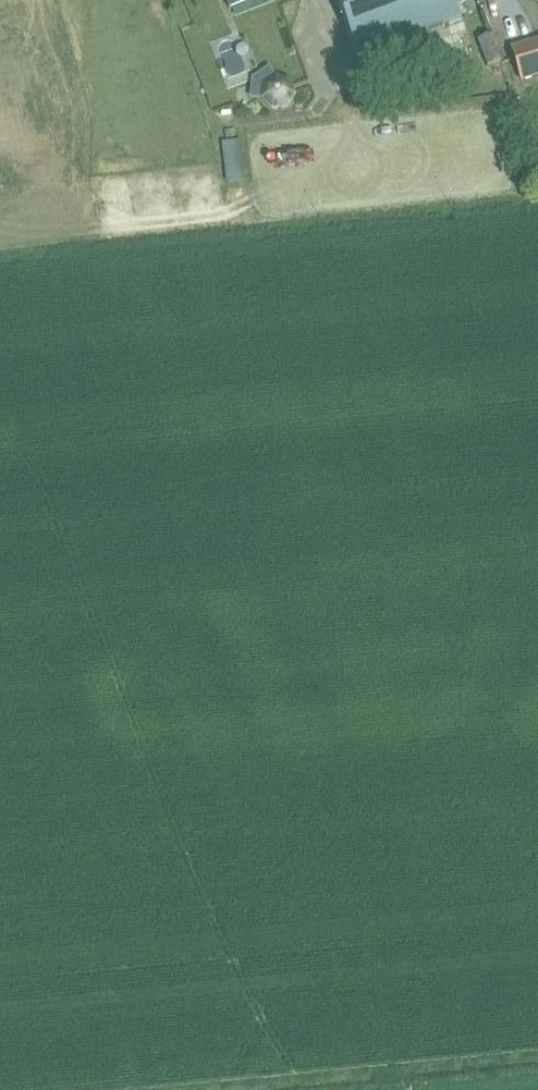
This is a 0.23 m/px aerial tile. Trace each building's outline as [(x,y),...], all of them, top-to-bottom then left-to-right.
[(229,8),(249,0),(226,0),(229,8)] [(337,6),(357,59),(463,19),(456,0),(334,0),(337,6)] [(511,26),(494,31),(501,51),(518,46),(511,26)] [(487,68),(501,62),(490,37),(476,43),(487,68)] [(512,51),(521,81),(522,84),(532,81),(537,79),(537,43),(512,51)] [(261,85),(261,101),(271,111),(286,110),(294,97),(290,82),(276,77),(261,85)] [(263,171),(262,131),(243,131),(243,171),(263,171)]
